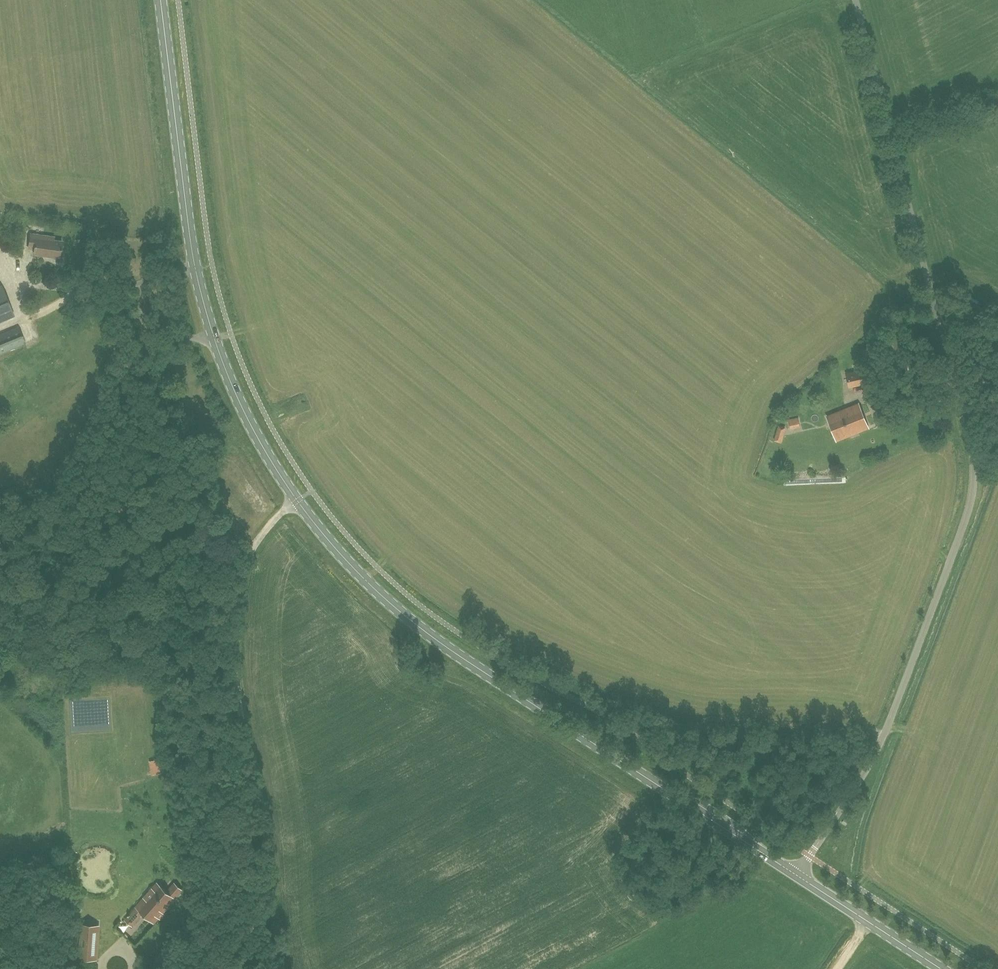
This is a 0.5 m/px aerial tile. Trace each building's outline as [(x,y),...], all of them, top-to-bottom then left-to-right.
[(28,247),(34,248),(33,253),(58,257),(59,249),(60,249),(61,241),(53,240),(54,237),(30,234),(28,247)] [(0,286),(0,320),(14,315),(1,286),(0,286)] [(0,334),(0,353),(25,342),(19,327),(0,334)] [(847,374),(850,386),(873,381),(870,368),(847,374)] [(858,404),(827,417),(836,440),(868,427),(858,404)] [(789,420),(791,428),(799,426),(798,418),(789,420)] [(775,426),(772,441),(780,442),(783,428),(775,426)] [(156,775),(166,773),(162,758),(152,760),(156,775)] [(175,883),(167,892),(157,883),(136,907),(137,907),(127,919),(133,924),(143,912),(154,922),(182,890),(175,883)] [(83,926),(81,958),(95,959),(97,927),(83,926)]
